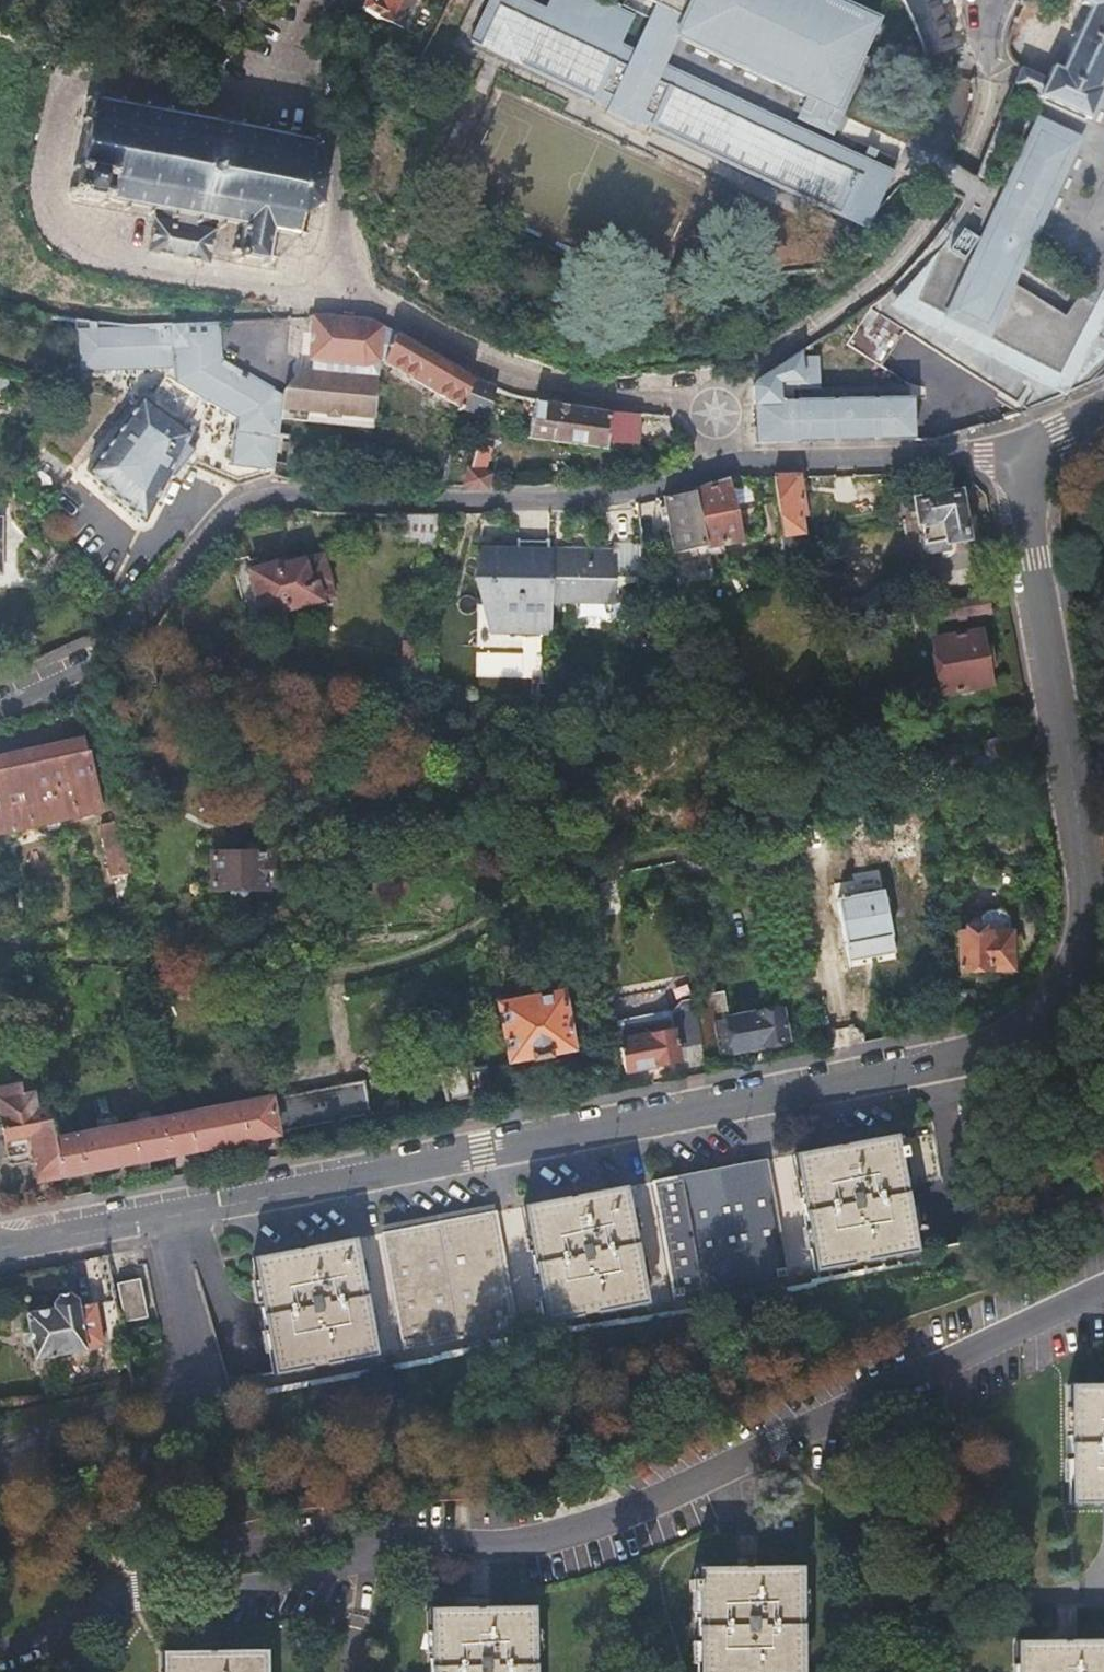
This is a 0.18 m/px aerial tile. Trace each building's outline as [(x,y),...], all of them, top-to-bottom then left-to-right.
[(378,0),(353,0),(351,5),(403,29),(417,0),(385,0),(384,3),(378,0)] [(883,174),(662,68),(632,54),(619,48),(635,14),(607,0),(549,0),(544,12),(519,0),(489,0),(470,39),(595,99),(601,88),(614,94),(608,106),(637,119),(642,108),(655,114),(650,125),(859,226),(883,174)] [(657,2),(686,16),(677,36),(806,98),(839,114),(882,22),(836,0),(652,0),(657,2)] [(954,57),(949,43),(948,38),(945,24),(944,18),(936,0),(904,0),(921,32),(921,38),(930,69),(954,57)] [(1084,2),(1093,7),(1078,39),(1064,70),(1054,66),(1048,79),(1022,68),(1015,83),(1093,119),(1103,94),(1103,86),(1101,85),(1103,78),(1103,0),(1085,0),(1084,2)] [(662,68),(677,36),(686,16),(657,2),(632,54),(662,68)] [(595,99),(608,106),(614,94),(601,88),(595,99)] [(71,200),(77,200),(77,197),(99,202),(99,206),(104,207),(105,199),(126,203),(125,209),(129,211),(130,205),(150,209),(149,215),(151,215),(155,209),(160,210),(159,219),(155,220),(149,251),(208,262),(214,230),(208,229),(211,220),(220,221),(221,227),(224,228),(226,222),(243,226),(239,249),(233,249),(233,253),(236,252),(238,253),(237,260),(241,261),(243,255),(264,258),(264,265),(267,267),(269,261),(275,260),(277,257),(270,255),(274,232),(295,235),(295,242),(298,244),(299,236),(306,238),(306,233),(301,232),(304,214),(318,206),(322,209),(325,206),(320,201),(323,181),(328,178),(326,175),(322,178),(313,164),(316,145),(321,145),(322,142),(316,140),(317,135),(313,135),(312,140),(289,135),(290,131),(285,130),(285,135),(267,133),(267,126),(264,126),(262,130),(243,128),(243,122),(239,121),(237,126),(220,123),(219,117),(216,116),(214,121),(194,117),(194,112),(191,113),(190,117),(170,112),(171,109),(168,108),(167,113),(147,109),(148,104),(145,103),(142,108),(122,104),(123,98),(119,98),(118,103),(97,99),(97,95),(95,93),(92,98),(87,97),(68,193),(71,197),(71,200)] [(829,134),(839,114),(806,98),(796,119),(829,134)] [(642,108),(637,119),(650,125),(655,114),(642,108)] [(897,298),(947,321),(967,291),(983,299),(963,329),(1073,380),(1077,382),(1103,356),(1103,288),(1091,314),(1075,304),(1066,318),(1011,282),(1077,143),(1040,126),(975,262),(945,246),(897,298)] [(891,178),(883,174),(859,226),(866,229),(891,178)] [(947,321),(897,298),(891,305),(1065,396),(1073,380),(963,329),(947,321)] [(319,316),(311,317),(308,359),(310,359),(318,361),(325,362),(362,365),(357,378),(367,383),(377,362),(378,362),(382,363),(392,331),(364,319),(334,316),(319,316)] [(81,320),(76,319),(76,370),(94,369),(100,368),(110,375),(112,369),(126,370),(131,375),(137,370),(149,371),(153,375),(159,369),(166,370),(165,378),(148,403),(142,400),(138,405),(85,473),(141,523),(168,475),(172,477),(184,463),(237,486),(238,485),(273,477),(278,435),(282,411),(283,403),(231,377),(199,354),(193,321),(180,320),(140,322),(108,322),(81,320)] [(222,320),(193,321),(199,354),(231,377),(283,403),(284,396),(224,359),(222,320)] [(392,331),(382,363),(464,410),(489,416),(494,386),(465,374),(395,332),(392,331)] [(756,443),(915,439),(914,397),(792,400),(792,389),(819,388),(818,355),(802,356),(802,350),(758,378),(753,386),(756,443)] [(318,361),(310,359),(309,373),(318,373),(318,361)] [(325,362),(318,361),(318,373),(309,373),(306,372),(305,384),(308,384),(307,412),(326,413),(326,416),(338,417),(338,414),(359,415),(359,405),(375,406),(378,362),(377,362),(367,383),(357,378),(362,365),(325,362)] [(99,368),(94,369),(138,405),(142,400),(148,403),(165,378),(166,370),(159,369),(153,375),(149,371),(137,370),(131,375),(126,370),(112,369),(110,375),(100,368),(99,368)] [(282,411),(307,412),(308,384),(305,384),(306,372),(297,372),(284,396),(283,403),(282,411)] [(635,446),(642,414),(625,413),(538,400),(535,398),(528,436),(603,450),(605,444),(635,446)] [(451,453),(448,463),(474,466),(479,447),(451,453)] [(802,514),(798,476),(774,477),(772,477),(774,480),(781,534),(795,533),(794,514),(802,514)] [(740,540),(730,481),(696,491),(705,546),(740,540)] [(705,546),(696,491),(667,496),(676,550),(705,546)] [(958,494),(916,501),(925,546),(966,538),(958,494)] [(435,547),(439,514),(404,513),(403,535),(420,536),(421,546),(435,547)] [(549,552),(549,542),(516,535),(515,552),(482,551),(474,576),(485,576),(487,602),(493,601),(494,627),(521,627),(547,626),(547,602),(549,552)] [(611,552),(549,552),(547,602),(576,601),(577,598),(602,597),(602,583),(613,583),(611,552)] [(334,581),(326,553),(280,566),(279,563),(254,570),(266,614),(324,598),(320,585),(334,581)] [(710,555),(677,560),(680,581),(703,578),(713,576),(710,555)] [(680,581),(684,605),(708,601),(703,578),(680,581)] [(577,598),(576,601),(578,620),(615,618),(613,583),(602,583),(602,597),(577,598)] [(985,594),(941,601),(945,620),(988,613),(985,594)] [(493,601),(487,602),(480,603),(482,651),(522,649),(521,627),(494,627),(493,601)] [(979,638),(934,645),(943,689),(987,682),(979,638)] [(1011,760),(1016,761),(1010,735),(983,740),(986,757),(1011,760)] [(1011,760),(986,757),(950,752),(947,772),(1008,782),(1011,760)] [(0,771),(0,836),(101,815),(88,753),(0,771)] [(132,874),(123,824),(102,827),(112,878),(132,874)] [(210,853),(211,890),(263,890),(263,884),(276,884),(275,851),(210,853)] [(893,938),(884,892),(841,900),(849,945),(893,938)] [(983,933),(983,928),(966,928),(965,935),(960,935),(962,972),(1013,969),(1011,932),(983,933)] [(698,998),(707,1056),(787,1043),(781,1010),(730,1020),(727,992),(698,998)] [(562,993),(500,1005),(511,1060),(573,1049),(562,993)] [(628,1073),(707,1057),(692,1000),(681,1001),(670,1016),(673,1022),(673,1030),(621,1040),(628,1073)] [(489,1063),(464,1068),(465,1073),(443,1077),(445,1094),(434,1097),(435,1105),(495,1094),(489,1063)] [(9,1142),(33,1137),(42,1183),(62,1179),(55,1141),(44,1088),(24,1092),(21,1086),(0,1089),(0,1095),(9,1142)] [(307,1090),(308,1112),(360,1112),(360,1089),(307,1090)] [(162,1120),(169,1158),(277,1136),(271,1099),(162,1120)] [(55,1141),(62,1179),(169,1158),(162,1120),(55,1141)] [(907,1215),(892,1136),(792,1155),(813,1273),(913,1254),(907,1215)] [(786,1279),(765,1160),(650,1181),(671,1299),(786,1279)] [(624,1186),(523,1205),(544,1323),(645,1304),(624,1186)] [(495,1210),(383,1231),(404,1349),(516,1328),(495,1210)] [(356,1236),(254,1255),(276,1373),(379,1354),(356,1236)] [(118,1284),(126,1323),(149,1319),(142,1280),(118,1284)] [(58,1311),(30,1317),(38,1360),(87,1350),(89,1348),(106,1345),(98,1303),(81,1307),(79,1300),(72,1295),(62,1297),(57,1305),(58,1311)] [(1068,1386),(1072,1505),(1103,1504),(1103,1385),(1068,1386)] [(698,1568),(699,1671),(802,1671),(801,1567),(747,1567),(698,1568)] [(431,1608),(431,1671),(534,1671),(533,1606),(431,1608)] [(1016,1641),(1017,1671),(1103,1671),(1103,1640),(1016,1641)] [(162,1653),(162,1671),(266,1671),(265,1652),(162,1653)]
